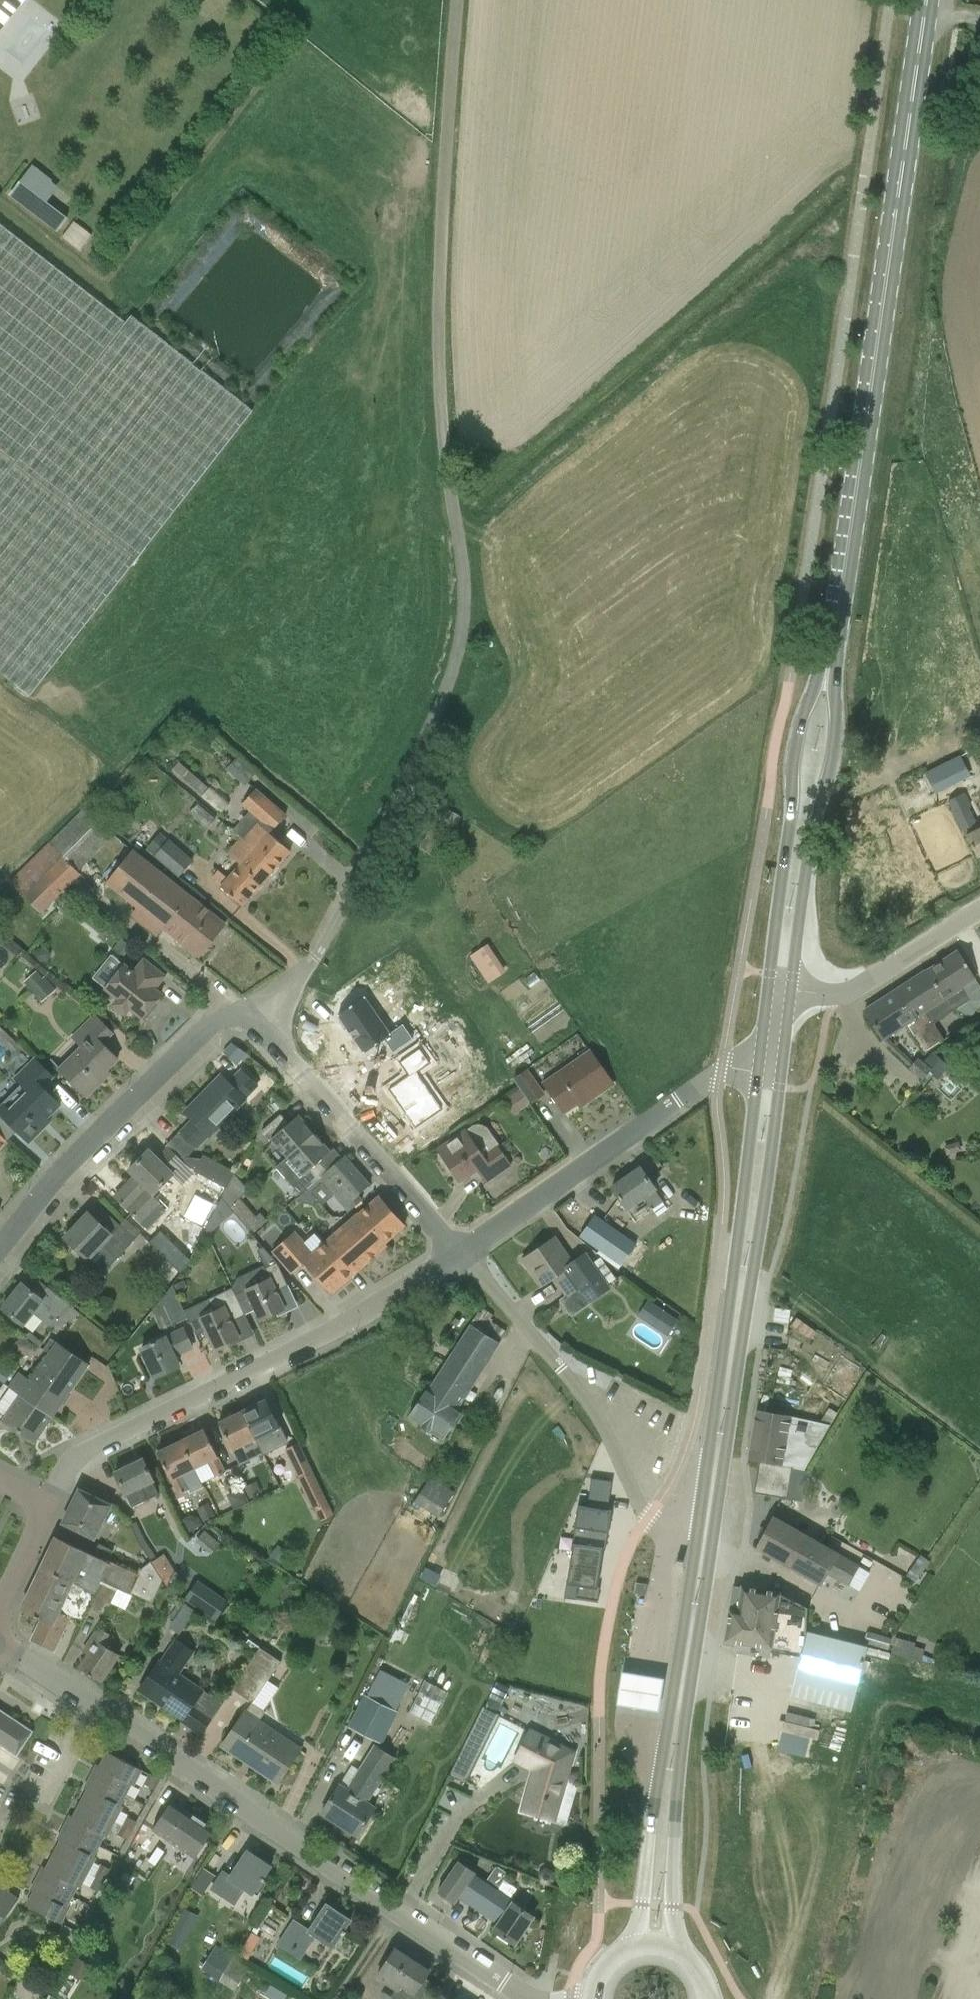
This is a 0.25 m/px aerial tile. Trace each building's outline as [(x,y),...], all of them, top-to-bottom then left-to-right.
[(15,105),(20,122),(41,115),(36,99),(15,105)] [(32,165),(12,192),(60,229),(68,218),(47,202),(40,197),(53,181),(32,165)] [(0,225),(0,677),(28,699),(253,411),(131,316),(126,323),(0,225)] [(462,467),(472,467),(473,459),(470,456),(466,455),(463,458),(462,467)] [(961,755),(959,756),(955,750),(923,766),(926,772),(926,773),(934,791),(969,773),(961,755)] [(244,786),(255,774),(237,757),(226,769),(244,786)] [(209,789),(189,771),(182,778),(203,796),(202,797),(221,814),(230,805),(210,787),(209,789)] [(243,804),(250,811),(233,830),(242,838),(252,848),(248,852),(272,873),(291,851),(270,833),(286,816),(256,789),(243,804)] [(966,835),(978,858),(979,857),(979,794),(969,800),(965,792),(949,800),(966,835)] [(85,807),(35,857),(51,871),(48,874),(65,890),(80,875),(77,872),(113,836),(85,807)] [(462,819),(444,808),(420,850),(440,861),(462,822),(461,822),(462,819)] [(161,834),(147,850),(179,878),(193,862),(161,834)] [(222,886),(221,887),(243,906),(272,873),(248,852),(252,848),(242,838),(228,854),(241,865),(228,879),(218,871),(212,878),(222,886)] [(200,956),(225,924),(133,850),(108,882),(200,956)] [(51,871),(35,857),(8,884),(40,916),(65,890),(48,874),(51,871)] [(484,948),(471,956),(473,959),(488,983),(488,984),(501,975),(484,948)] [(977,979),(958,950),(926,971),(945,1000),(948,998),(956,1010),(971,1019),(978,1009),(979,1007),(979,985),(976,979),(977,979)] [(166,976),(144,959),(133,973),(125,966),(106,989),(143,1018),(162,995),(155,989),(166,976)] [(865,1010),(884,1039),(905,1024),(906,1025),(925,1054),(945,1041),(935,1024),(956,1010),(948,998),(945,1000),(926,971),(865,1010)] [(29,990),(41,1003),(56,991),(44,977),(29,990)] [(341,1019),(338,1021),(345,1031),(348,1029),(365,1053),(384,1039),(393,1052),(413,1038),(403,1024),(390,1033),(365,997),(338,1015),(341,1019)] [(118,1059),(103,1044),(113,1033),(95,1015),(73,1038),(82,1047),(60,1069),(87,1097),(104,1080),(101,1076),(118,1059)] [(413,1123),(416,1127),(442,1108),(417,1072),(430,1063),(420,1048),(400,1062),(409,1075),(390,1089),(406,1113),(403,1115),(410,1125),(413,1123)] [(239,1067),(246,1060),(234,1049),(227,1056),(239,1067)] [(613,1083),(590,1051),(544,1083),(564,1112),(591,1094),(593,1097),(613,1083)] [(43,1088),(54,1077),(35,1059),(15,1079),(23,1086),(0,1109),(0,1113),(30,1143),(44,1129),(40,1125),(61,1105),(43,1088)] [(917,1059),(912,1065),(910,1067),(924,1079),(931,1071),(917,1059)] [(527,1069),(514,1078),(520,1086),(519,1087),(530,1102),(531,1102),(531,1103),(544,1094),(527,1069)] [(247,1100),(245,1098),(257,1086),(242,1070),(229,1083),(222,1075),(204,1094),(229,1118),(247,1100)] [(530,1102),(519,1087),(502,1100),(514,1115),(530,1102)] [(181,1133),(197,1149),(209,1136),(210,1137),(229,1118),(204,1094),(185,1112),(193,1120),(181,1133)] [(281,1107),(277,1101),(272,1105),(276,1111),(281,1107)] [(281,1114),(262,1131),(271,1140),(272,1139),(288,1157),(315,1134),(305,1123),(303,1125),(296,1117),(289,1123),(281,1114)] [(437,1149),(442,1156),(460,1182),(478,1170),(486,1182),(512,1164),(497,1143),(499,1142),(489,1127),(484,1125),(479,1124),(472,1125),(437,1149)] [(300,1194),(307,1189),(327,1171),(319,1162),(328,1154),(321,1146),(324,1144),(315,1134),(288,1157),(276,1167),(300,1194)] [(173,1203),(168,1199),(195,1171),(228,1188),(235,1173),(203,1156),(201,1159),(185,1157),(183,1163),(168,1149),(158,1159),(149,1150),(129,1170),(136,1176),(167,1208),(173,1203)] [(311,1193),(324,1183),(349,1212),(362,1200),(358,1195),(370,1185),(346,1157),(346,1156),(345,1155),(327,1171),(307,1189),(311,1193)] [(612,1187),(627,1208),(643,1197),(652,1210),(663,1202),(655,1189),(640,1168),(612,1187)] [(148,1228),(167,1208),(136,1176),(115,1197),(148,1228)] [(337,1260),(351,1276),(387,1245),(384,1243),(405,1225),(380,1196),(379,1195),(377,1197),(378,1198),(360,1214),(359,1214),(326,1242),(339,1258),(337,1260)] [(267,1221),(244,1197),(234,1206),(257,1231),(267,1221)] [(208,1235),(220,1224),(235,1213),(230,1207),(222,1198),(214,1214),(206,1229),(208,1235)] [(573,1211),(567,1205),(561,1210),(566,1217),(573,1211)] [(117,1259),(142,1233),(126,1218),(111,1234),(89,1213),(65,1238),(89,1260),(103,1245),(117,1259)] [(581,1235),(607,1253),(605,1257),(618,1267),(634,1245),(594,1217),(581,1235)] [(191,1260),(163,1234),(169,1228),(163,1222),(157,1229),(158,1230),(149,1240),(182,1272),(191,1260)] [(331,1294),(351,1276),(337,1260),(339,1258),(326,1242),(314,1253),(295,1231),(272,1251),(292,1273),(304,1262),(331,1294)] [(578,1288),(589,1304),(612,1288),(586,1251),(572,1261),(555,1237),(522,1260),(541,1286),(554,1278),(567,1296),(578,1288)] [(166,1259),(155,1247),(147,1255),(158,1267),(166,1259)] [(236,1294),(246,1315),(256,1310),(261,1321),(285,1309),(277,1291),(288,1285),(278,1263),(263,1247),(257,1250),(270,1278),(236,1294)] [(616,1279),(601,1257),(593,1262),(608,1284),(616,1279)] [(187,1285),(185,1281),(176,1285),(180,1295),(185,1293),(187,1285)] [(3,1308),(24,1326),(25,1325),(33,1314),(34,1313),(51,1327),(54,1329),(71,1305),(48,1286),(39,1297),(23,1283),(3,1308)] [(161,1330),(188,1318),(173,1284),(152,1311),(161,1330)] [(240,1337),(232,1321),(246,1315),(236,1294),(233,1288),(209,1299),(214,1311),(200,1318),(198,1313),(188,1318),(197,1335),(206,1331),(215,1349),(240,1337)] [(639,1317),(668,1336),(678,1320),(650,1300),(639,1317)] [(507,1331),(506,1331),(489,1321),(493,1316),(493,1315),(490,1313),(484,1309),(482,1313),(479,1312),(470,1325),(500,1343),(507,1332),(507,1331)] [(410,1417),(444,1439),(462,1410),(458,1407),(500,1343),(471,1325),(430,1389),(428,1388),(410,1417)] [(165,1337),(142,1348),(155,1377),(179,1366),(174,1356),(193,1347),(184,1329),(166,1338),(165,1337)] [(50,1353),(31,1380),(18,1371),(7,1386),(21,1395),(52,1417),(89,1365),(52,1339),(44,1349),(50,1353)] [(411,1374),(421,1359),(411,1352),(400,1367),(411,1374)] [(34,1442),(52,1417),(21,1395),(3,1421),(34,1442)] [(277,1448),(287,1443),(266,1399),(243,1410),(257,1439),(270,1433),(277,1448)] [(838,1413),(829,1408),(819,1423),(830,1426),(838,1413)] [(219,1422),(240,1465),(250,1460),(243,1445),(257,1439),(243,1410),(219,1422)] [(819,1423),(791,1417),(758,1411),(750,1455),(750,1458),(759,1460),(759,1461),(776,1464),(793,1468),(806,1470),(830,1426),(819,1423)] [(215,1477),(225,1472),(205,1429),(182,1440),(195,1468),(208,1462),(215,1477)] [(158,1452),(178,1494),(187,1490),(189,1494),(204,1487),(195,1468),(182,1440),(158,1452)] [(153,1481),(154,1481),(143,1459),(115,1472),(132,1507),(159,1494),(153,1481)] [(793,1468),(776,1464),(759,1461),(753,1493),(770,1496),(787,1499),(793,1468)] [(314,1472),(300,1478),(299,1479),(319,1520),(334,1513),(314,1472)] [(455,1492),(430,1476),(414,1501),(439,1518),(455,1492)] [(590,1478),(588,1493),(596,1494),(598,1479),(590,1478)] [(596,1494),(610,1497),(612,1481),(598,1479),(596,1494)] [(262,1493),(257,1482),(244,1487),(250,1498),(262,1493)] [(227,1494),(234,1509),(249,1501),(241,1486),(227,1494)] [(94,1538),(111,1505),(80,1489),(63,1523),(94,1538)] [(588,1493),(586,1506),(608,1511),(610,1497),(596,1494),(588,1493)] [(208,1501),(196,1508),(203,1521),(215,1514),(208,1501)] [(608,1511),(586,1506),(578,1506),(573,1545),(567,1583),(566,1583),(564,1598),(598,1602),(600,1588),(596,1587),(597,1585),(602,1549),(605,1550),(608,1531),(611,1511),(608,1511)] [(172,1528),(163,1509),(135,1523),(144,1542),(172,1528)] [(773,1516),(756,1548),(790,1568),(799,1550),(813,1557),(820,1543),(779,1520),(773,1516)] [(101,1581),(103,1582),(127,1593),(137,1575),(112,1563),(56,1537),(42,1567),(22,1609),(42,1619),(32,1641),(54,1651),(70,1618),(81,1624),(89,1608),(90,1609),(97,1594),(102,1584),(101,1583),(101,1581)] [(799,1550),(790,1568),(822,1586),(829,1575),(848,1586),(859,1566),(839,1555),(839,1554),(820,1543),(813,1557),(799,1550)] [(279,1567),(286,1557),(275,1549),(268,1559),(279,1567)] [(908,1574),(917,1581),(931,1561),(922,1554),(908,1574)] [(160,1575),(152,1563),(151,1562),(151,1561),(134,1574),(137,1575),(127,1593),(132,1595),(133,1594),(153,1604),(163,1580),(160,1575)] [(172,1567),(160,1575),(163,1580),(167,1586),(175,1571),(172,1567)] [(229,1602),(198,1580),(184,1599),(216,1622),(229,1602)] [(637,1583),(635,1594),(646,1595),(648,1584),(637,1583)] [(102,1584),(97,1594),(90,1609),(105,1616),(117,1591),(102,1584)] [(730,1609),(729,1614),(725,1641),(773,1648),(777,1621),(781,1594),(781,1593),(742,1587),(739,1610),(730,1609)] [(781,1594),(777,1621),(773,1648),(803,1652),(792,1697),(852,1712),(868,1648),(806,1632),(806,1625),(807,1609),(781,1594)] [(184,1633),(198,1609),(186,1602),(172,1627),(184,1633)] [(84,1652),(88,1655),(80,1667),(101,1682),(120,1654),(116,1652),(122,1642),(100,1628),(84,1652)] [(868,1632),(865,1643),(888,1651),(892,1639),(868,1632)] [(895,1638),(891,1654),(912,1660),(916,1643),(895,1638)] [(161,1664),(159,1663),(140,1690),(182,1719),(181,1720),(202,1734),(222,1705),(178,1676),(194,1652),(176,1641),(161,1664)] [(281,1661),(260,1647),(232,1689),(253,1703),(268,1680),(281,1661)] [(504,1701),(510,1688),(497,1682),(491,1695),(504,1701)] [(397,1711),(364,1695),(349,1726),(382,1742),(397,1711)] [(484,1707),(472,1732),(488,1740),(500,1715),(484,1707)] [(17,1757),(34,1731),(0,1709),(0,1745),(17,1757)] [(247,1710),(234,1729),(223,1745),(224,1746),(226,1744),(253,1762),(251,1764),(277,1782),(301,1746),(247,1710)] [(523,1810),(553,1819),(572,1753),(531,1732),(517,1759),(536,1769),(523,1810)] [(358,1836),(375,1809),(365,1802),(395,1757),(376,1745),(347,1790),(340,1785),(322,1813),(358,1836)] [(132,1784),(134,1785),(142,1770),(108,1752),(97,1772),(94,1770),(91,1776),(127,1794),(132,1784)] [(160,1779),(150,1774),(145,1784),(155,1789),(160,1779)] [(81,1803),(115,1821),(123,1807),(121,1806),(127,1794),(91,1776),(88,1782),(91,1784),(81,1803)] [(172,1801),(153,1830),(176,1845),(196,1858),(215,1829),(172,1801)] [(64,1827),(100,1846),(105,1835),(107,1836),(115,1821),(81,1803),(71,1823),(67,1821),(64,1827)] [(127,1816),(122,1825),(133,1830),(137,1822),(127,1816)] [(127,1841),(133,1830),(122,1825),(116,1835),(127,1841)] [(94,1863),(97,1857),(95,1856),(100,1846),(64,1827),(61,1833),(64,1835),(62,1840),(54,1854),(89,1873),(94,1863)] [(258,1895),(266,1883),(264,1881),(266,1878),(264,1877),(271,1866),(249,1852),(232,1878),(224,1872),(213,1887),(234,1903),(246,1887),(253,1892),(258,1895)] [(37,1878),(73,1897),(79,1885),(82,1887),(89,1873),(54,1854),(43,1874),(40,1872),(37,1878)] [(460,1895),(480,1909),(493,1889),(496,1891),(507,1874),(496,1867),(485,1884),(474,1876),(476,1873),(459,1862),(438,1892),(455,1903),(460,1895)] [(104,1882),(110,1870),(101,1865),(100,1866),(95,1876),(94,1877),(95,1878),(104,1882)] [(38,1886),(35,1890),(27,1906),(61,1924),(70,1907),(68,1906),(73,1897),(37,1878),(34,1884),(38,1886)] [(99,1892),(104,1882),(95,1878),(90,1887),(98,1892),(99,1892)] [(6,1890),(1,1886),(3,1883),(0,1881),(0,1924),(19,1899),(6,1890)] [(493,1889),(480,1909),(499,1922),(494,1930),(515,1944),(534,1916),(512,1902),(502,1896),(502,1895),(496,1891),(493,1889)] [(327,1903),(309,1930),(294,1920),(279,1944),(300,1958),(316,1935),(334,1947),(342,1934),(344,1935),(347,1931),(345,1929),(351,1920),(327,1903)] [(187,1924),(193,1913),(182,1907),(176,1919),(187,1924)] [(247,1960),(254,1948),(246,1943),(239,1955),(247,1960)] [(220,1981),(234,1956),(216,1944),(201,1969),(220,1981)] [(378,1975),(396,1988),(392,1994),(399,1998),(428,1998),(436,1986),(425,1978),(429,1971),(395,1949),(378,1975)] [(249,1966),(234,1956),(220,1981),(234,1990),(249,1966)] [(151,1977),(162,1982),(168,1972),(157,1966),(151,1977)] [(117,1988),(127,1994),(133,1983),(123,1977),(117,1988)]
